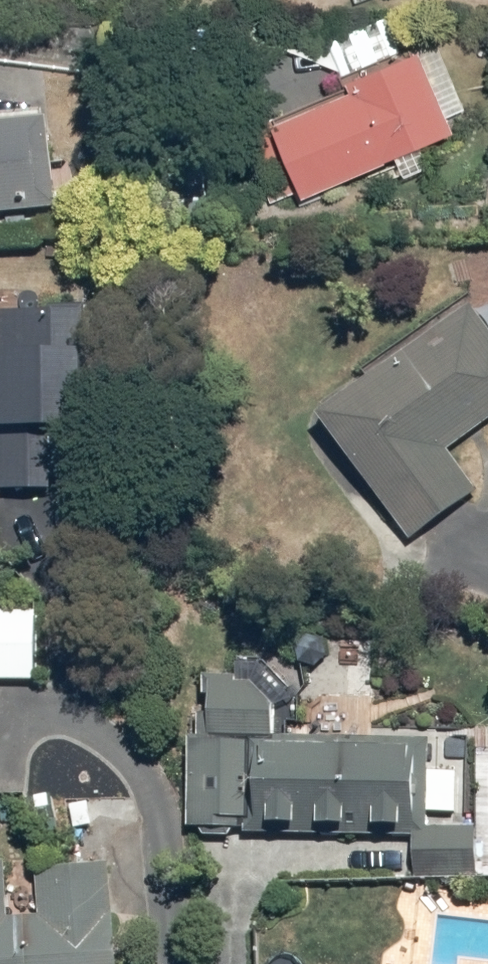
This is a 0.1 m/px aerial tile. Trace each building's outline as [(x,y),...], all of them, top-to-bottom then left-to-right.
[(446,39),(284,118),(320,194),(403,155),(417,184),(448,169),(435,142),(484,118),(446,39)] [(73,209),(64,119),(55,120),(53,108),(0,113),(0,217),(73,209)] [(370,388),(332,416),(420,535),(484,487),(456,449),(487,425),(487,300),(467,316),(460,307),(437,324),(427,310),(353,365),(370,388)] [(9,305),(8,351),(0,351),(0,493),(47,494),(48,435),(102,436),(104,306),(9,305)] [(47,683),(49,606),(0,605),(0,682),(47,683)] [(219,734),(190,734),(193,828),(284,827),(284,837),(317,837),(317,826),(332,825),(332,837),(368,836),(368,826),(382,825),(383,834),(418,834),(419,870),(474,870),(473,826),(463,826),(463,764),(434,765),(434,736),(287,738),(287,672),(218,673),(219,734)] [(0,859),(0,963),(130,963),(126,862),(48,864),(50,913),(18,914),(16,859),(0,859)]
